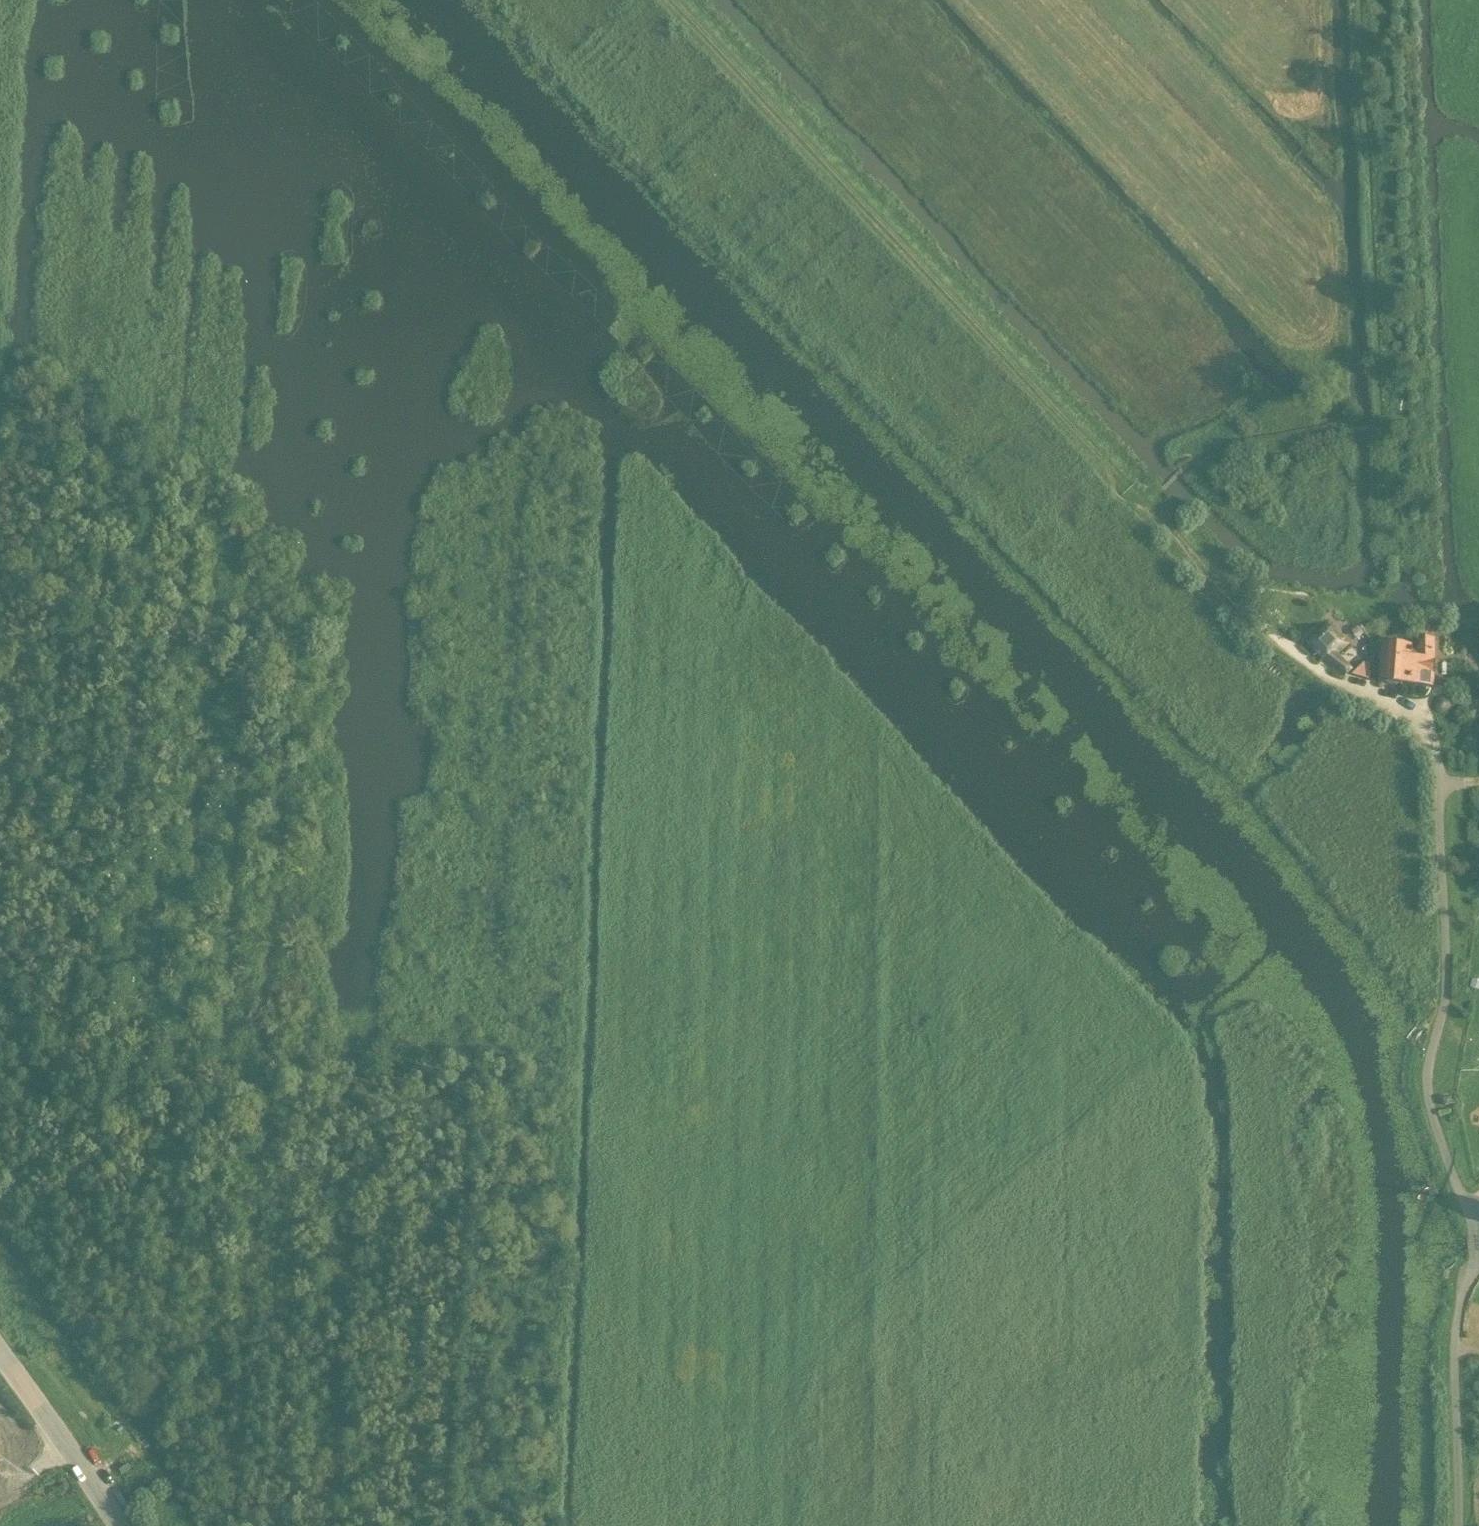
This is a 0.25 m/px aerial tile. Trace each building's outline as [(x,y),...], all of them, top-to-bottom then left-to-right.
[(1329,623),(1307,642),(1327,662),(1344,676),(1350,669),(1336,654),(1347,643),(1329,623)] [(1383,642),(1380,682),(1433,687),(1435,638),(1419,637),(1417,656),(1410,656),(1411,644),(1383,642)] [(1358,678),(1371,678),(1371,665),(1358,665),(1358,678)] [(1450,1096),(1443,1098),(1445,1105),(1452,1103),(1450,1096)]
